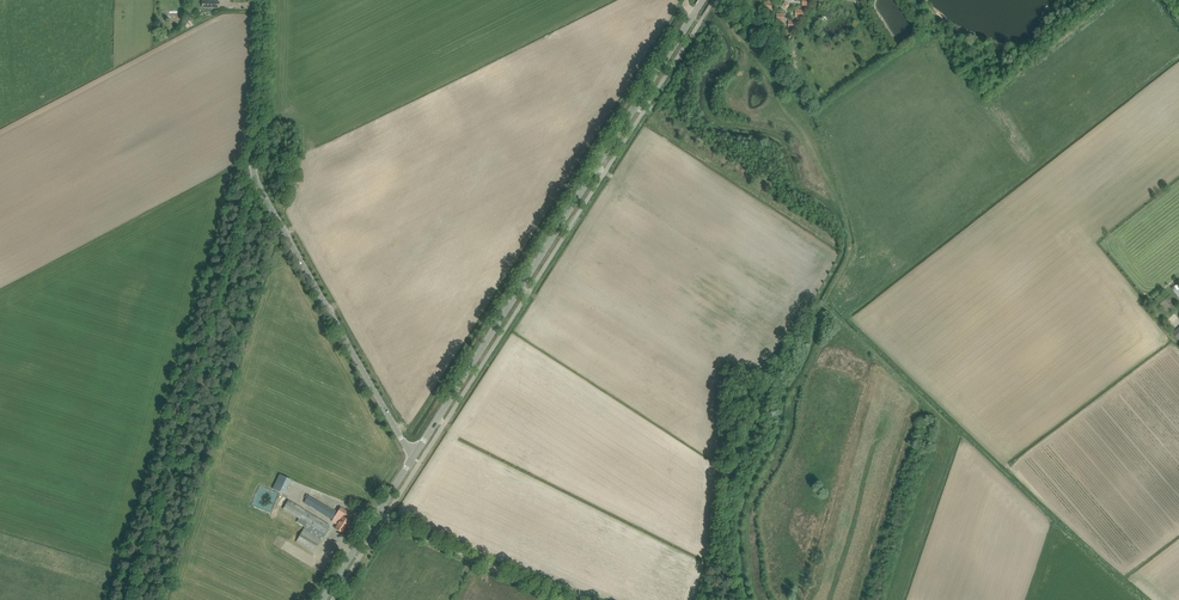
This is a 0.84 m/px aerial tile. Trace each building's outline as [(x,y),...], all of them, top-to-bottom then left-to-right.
[(1168,319),(1171,322),(1177,316),(1174,313),(1168,319)] [(278,474),(272,488),(284,493),(290,479),(278,474)] [(341,507),(337,513),(309,495),(305,502),(333,520),(335,518),(340,521),(335,529),(342,533),(350,521),(347,519),(350,513),(341,507)] [(305,526),(304,527),(305,528),(304,529),(296,541),(313,552),(330,527),(290,500),(285,508),(300,518),(297,522),(298,523),(299,522),(305,526)]
